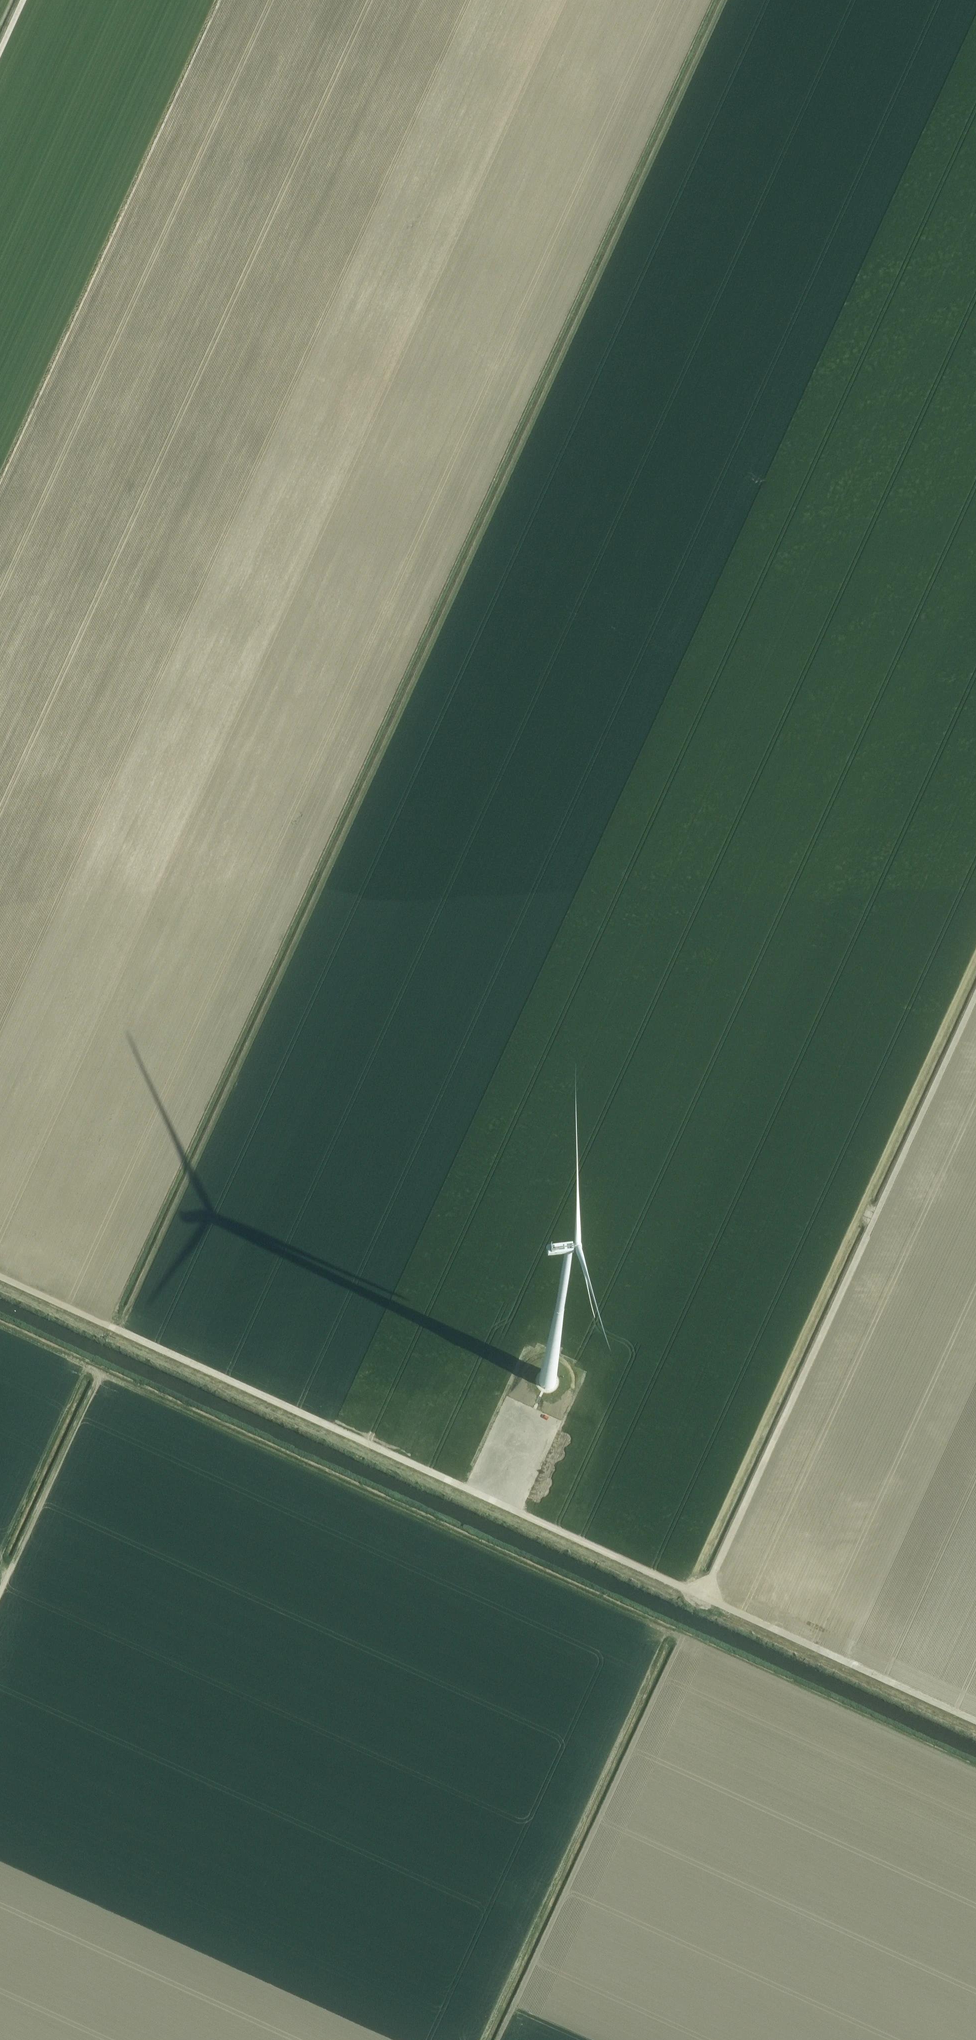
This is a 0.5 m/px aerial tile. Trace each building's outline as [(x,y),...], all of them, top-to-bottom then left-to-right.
[(537,1380),(537,1381),(537,1383),(537,1384),(538,1385),(538,1386),(539,1387),(540,1388),(541,1389),(542,1390),(543,1390),(544,1391),(545,1391),(547,1391),(548,1391),(549,1391),(550,1391),(551,1390),(553,1390),(554,1389),(554,1388),(555,1387),(556,1386),(556,1385),(557,1384),(557,1383),(557,1381),(557,1380),(557,1379),(556,1378),(556,1376),(555,1375),(554,1374),(553,1373),(551,1372),(550,1372),(549,1371),(548,1371),(547,1371),(545,1371),(544,1372),(543,1372),(542,1373),(541,1374),(540,1374),(539,1375),(538,1376),(538,1378),(537,1379),(537,1380)]
